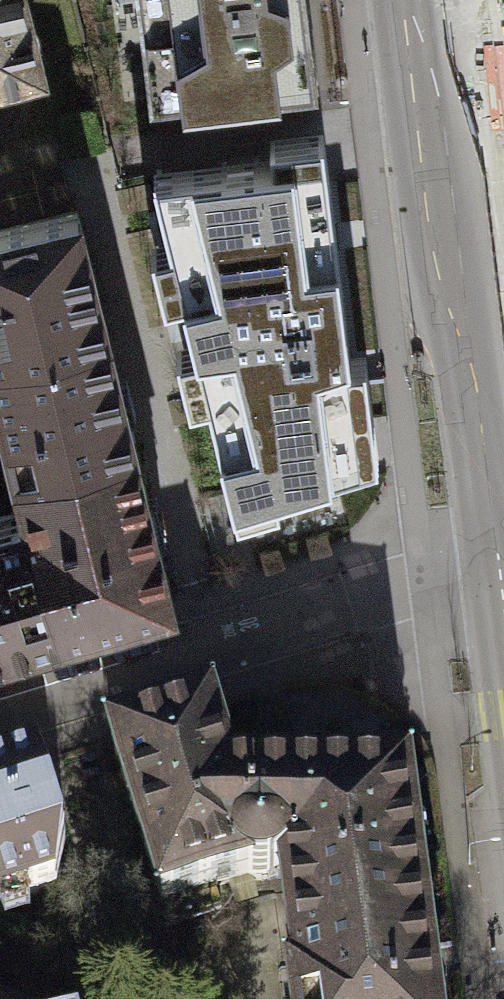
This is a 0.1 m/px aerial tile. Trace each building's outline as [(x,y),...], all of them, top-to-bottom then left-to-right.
[(26,0),(0,0),(0,85),(43,75),(26,0)] [(307,0),(139,0),(151,98),(317,77),(307,0)] [(272,153),(152,168),(169,238),(151,242),(164,295),(183,291),(195,340),(176,344),(189,396),(208,392),(234,495),(378,450),(366,350),(350,351),(323,127),(269,133),(272,153)] [(102,339),(73,211),(0,229),(0,368),(102,339)] [(15,486),(128,455),(102,339),(0,368),(0,426),(15,486)] [(167,595),(128,455),(15,486),(20,516),(46,631),(167,595)] [(46,631),(20,516),(0,522),(0,645),(46,631)] [(157,922),(275,892),(415,885),(397,773),(219,776),(198,708),(100,740),(157,922)] [(46,886),(55,840),(25,762),(0,770),(0,900),(46,886)] [(415,885),(275,892),(285,998),(426,998),(415,885)]
